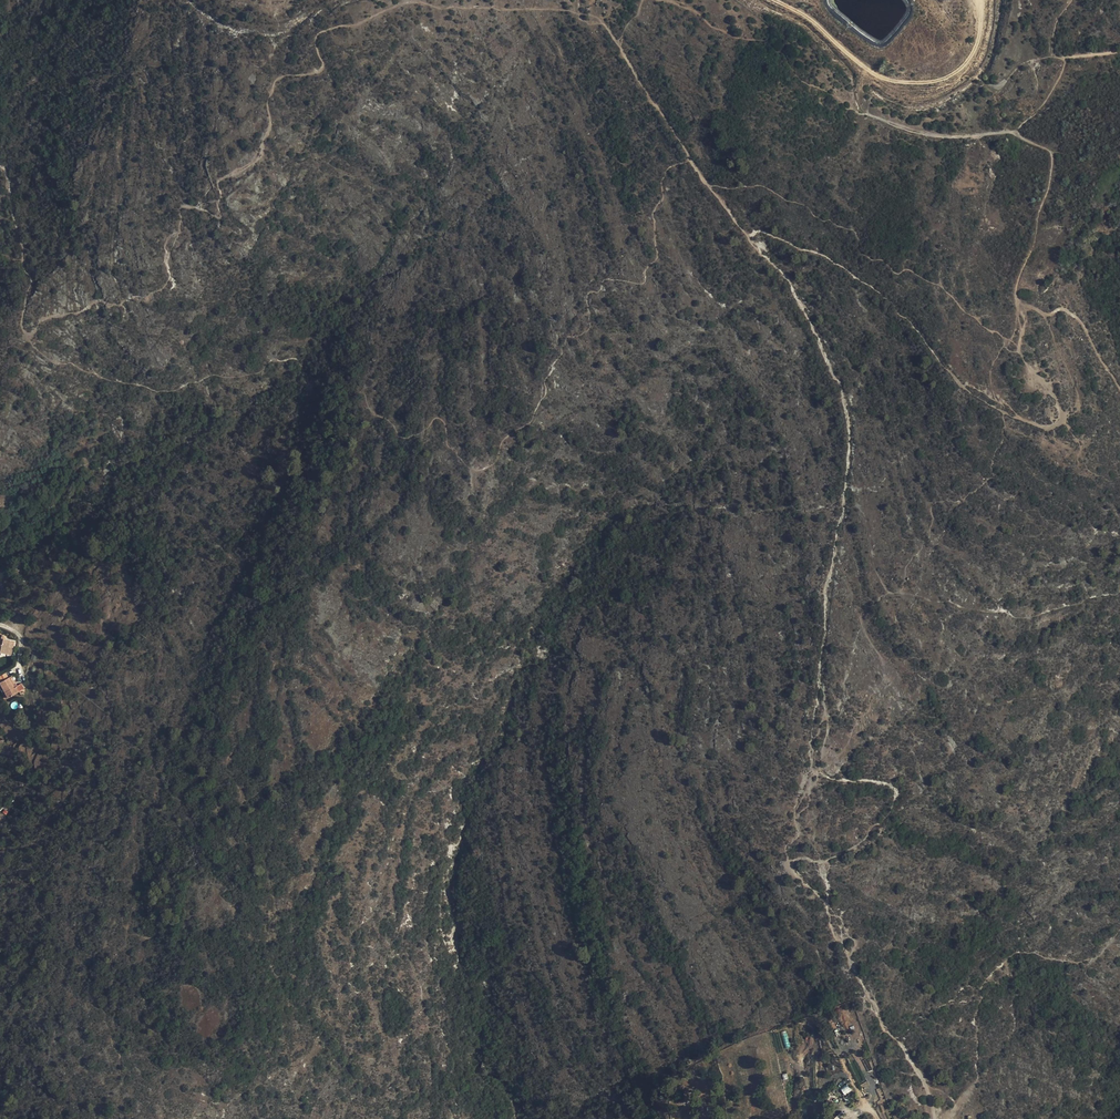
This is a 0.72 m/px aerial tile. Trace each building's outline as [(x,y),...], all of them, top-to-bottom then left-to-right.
[(1,651),(2,651),(2,648),(13,650),(16,639),(4,637),(4,639),(2,638),(0,638),(0,651),(1,651)] [(16,685),(20,682),(14,673),(11,675),(16,685)] [(11,675),(2,679),(4,683),(8,690),(7,691),(9,695),(27,686),(24,680),(20,682),(16,685),(11,675)] [(845,1095),(851,1090),(847,1084),(840,1089),(845,1095)]
